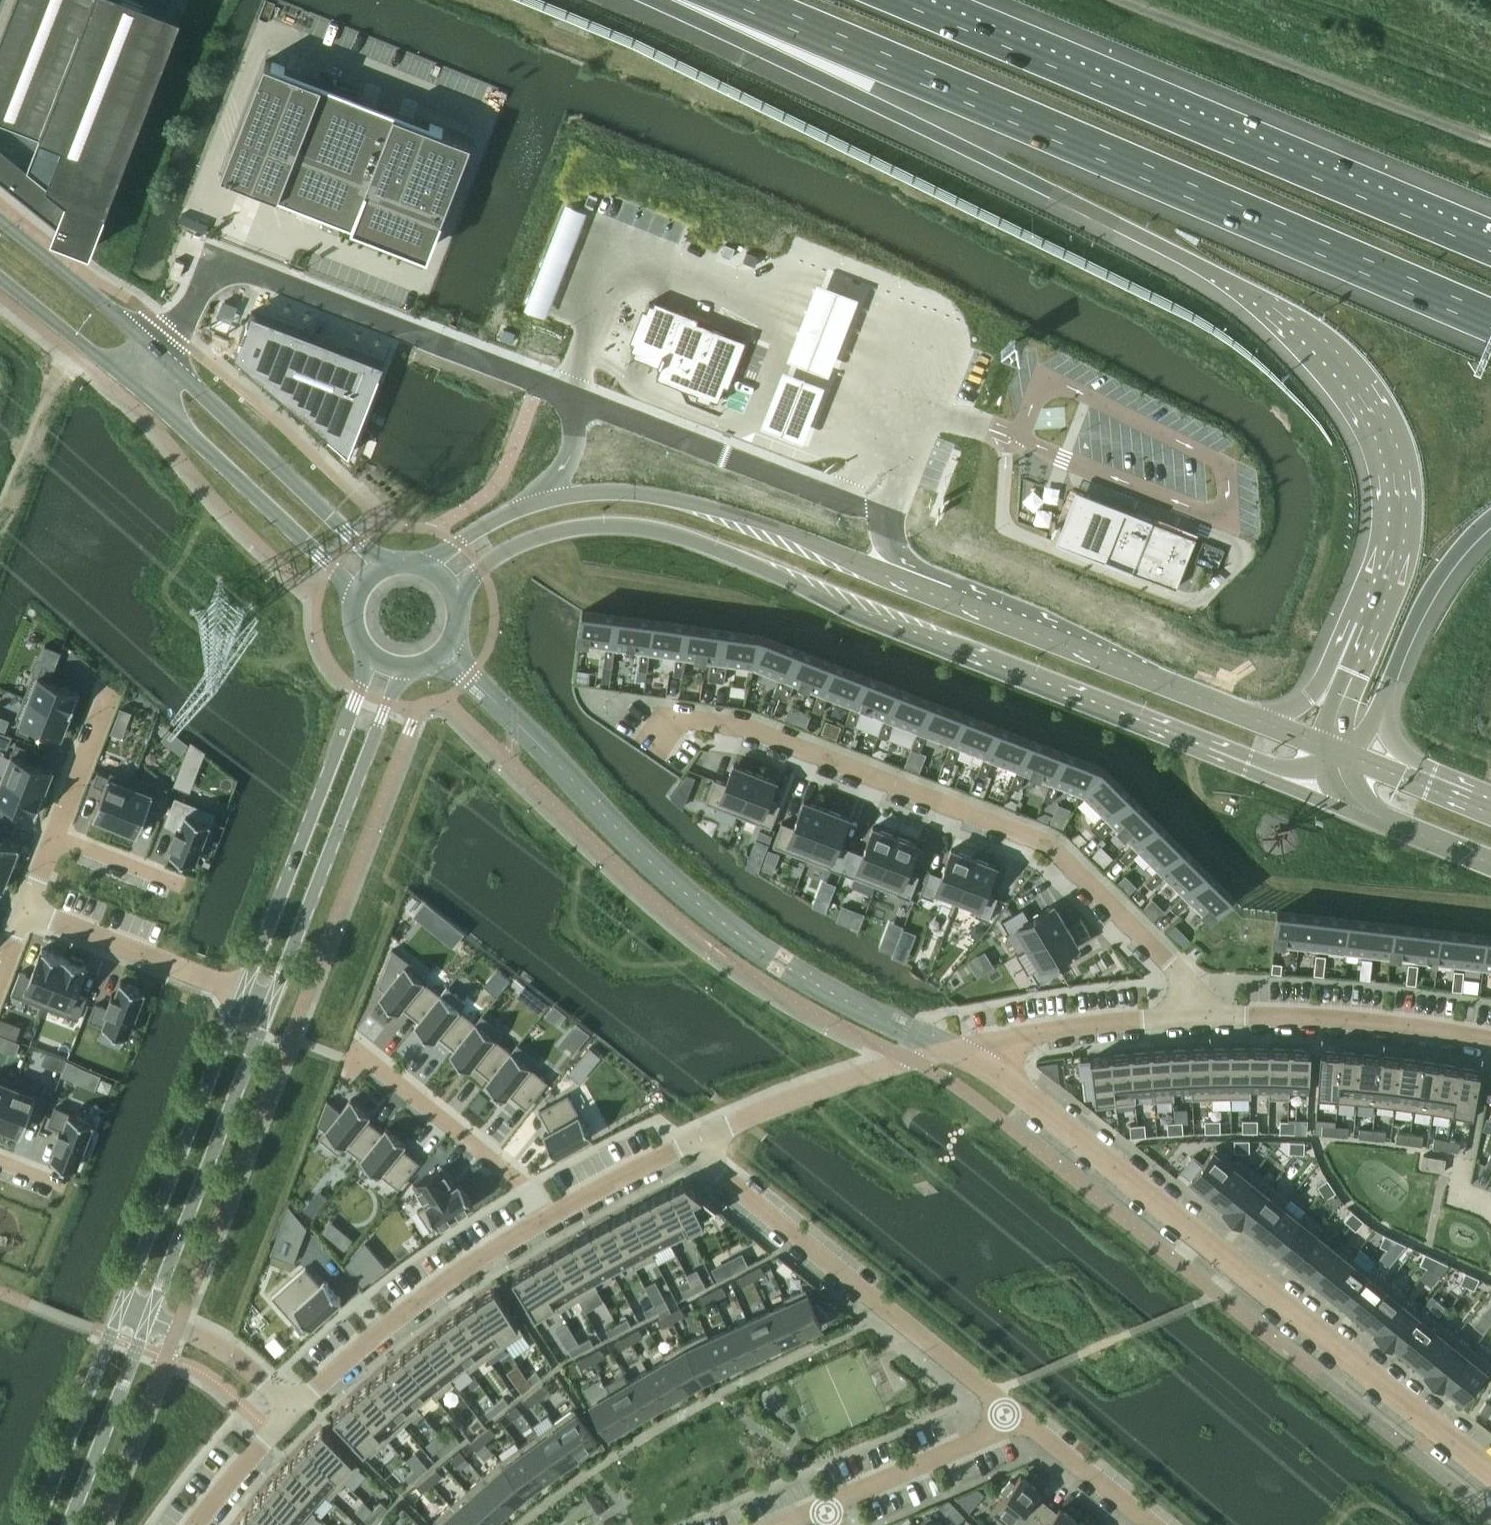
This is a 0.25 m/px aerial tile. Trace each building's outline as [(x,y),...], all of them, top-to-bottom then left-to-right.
[(181,16),(141,0),(16,0),(0,41),(0,176),(91,250),(181,16)] [(471,141),(265,60),(221,173),(427,254),(471,141)] [(546,318),(587,212),(564,203),(523,309),(546,318)] [(827,255),(815,287),(856,303),(868,271),(827,255)] [(874,273),(869,286),(906,300),(911,287),(874,273)] [(787,357),(828,373),(834,356),(858,296),(816,280),(793,340),(787,357)] [(633,343),(631,350),(634,351),(645,355),(659,361),(657,365),(661,366),(656,377),(698,394),(711,399),(717,401),(724,386),(740,344),(744,345),(746,340),(697,321),(682,315),(683,311),(678,309),(677,313),(663,308),(652,304),(649,302),(646,310),(633,343)] [(252,311),(235,354),(347,454),(384,364),(252,311)] [(990,323),(987,330),(998,335),(1000,327),(990,323)] [(824,384),(783,368),(760,424),(802,441),(824,384)] [(1087,495),(1068,545),(1132,570),(1176,587),(1196,537),(1087,495)] [(618,620),(618,616),(582,611),(577,643),(606,647),(603,665),(612,666),(615,648),(614,648),(618,620)] [(653,625),(653,621),(618,616),(618,620),(614,648),(615,648),(641,652),(638,670),(647,671),(650,653),(649,653),(653,625)] [(688,629),(688,626),(653,621),(653,625),(649,653),(650,653),(676,657),(673,675),(682,676),(685,658),(684,658),(688,629)] [(723,634),(723,631),(688,626),(688,629),(684,658),(685,658),(711,662),(708,680),(716,681),(723,634)] [(761,640),(762,636),(723,631),(723,634),(716,681),(724,682),(726,664),(754,668),(761,640)] [(797,654),(798,650),(762,636),(761,640),(754,668),(779,678),(772,695),(780,697),(797,654)] [(830,667),(831,663),(798,650),(797,654),(780,697),(787,700),(794,683),(818,693),(819,693),(830,667)] [(863,680),(864,676),(831,663),(830,667),(819,693),(818,693),(812,710),(820,713),(827,696),(851,706),(852,706),(863,680)] [(29,698),(70,714),(78,692),(50,681),(54,669),(42,665),(29,698)] [(896,692),(897,688),(864,676),(863,680),(852,706),(851,706),(845,723),(853,726),(860,709),(884,719),(885,719),(896,692)] [(929,705),(930,701),(897,688),(896,692),(885,719),(884,719),(878,735),(886,739),(893,722),(917,731),(918,732),(929,705)] [(728,689),(726,703),(742,706),(744,691),(728,689)] [(61,736),(70,714),(29,698),(16,731),(28,736),(32,725),(61,736)] [(962,718),(963,714),(930,701),(929,705),(918,732),(917,731),(911,748),(919,751),(926,735),(950,744),(951,744),(962,718)] [(995,730),(996,726),(963,714),(962,718),(951,744),(950,744),(944,761),(952,764),(959,747),(984,757),(995,730)] [(1028,743),(1029,739),(996,726),(995,730),(984,757),(977,774),(985,777),(992,760),(1017,770),(1028,743)] [(1061,756),(1062,752),(1029,739),(1028,743),(1017,770),(1010,786),(1018,789),(1024,773),(1050,782),(1050,783),(1061,756)] [(2,777),(44,792),(52,770),(23,759),(28,748),(15,743),(2,777)] [(1096,773),(1100,766),(1062,752),(1061,756),(1050,783),(1050,782),(1043,799),(1052,802),(1058,786),(1083,795),(1096,773)] [(708,795),(705,802),(738,815),(754,773),(733,765),(726,784),(714,779),(708,795)] [(1126,802),(1131,797),(1100,766),(1096,773),(1083,795),(1102,814),(1090,827),(1095,833),(1113,815),(1126,802)] [(98,771),(93,783),(104,787),(93,817),(115,825),(133,779),(111,771),(109,775),(98,771)] [(754,773),(738,815),(771,828),(780,804),(768,800),(775,781),(754,773)] [(133,779),(115,825),(137,834),(148,805),(160,809),(168,788),(135,775),(133,779)] [(687,775),(679,785),(689,789),(694,777),(687,775)] [(44,792),(2,777),(0,783),(0,814),(2,815),(6,803),(35,815),(44,792)] [(1153,825),(1156,822),(1131,797),(1126,802),(1113,815),(1095,833),(1101,839),(1114,826),(1133,844),(1133,845),(1153,825)] [(781,822),(772,846),(806,859),(826,809),(804,800),(793,827),(781,822)] [(203,854),(210,835),(205,833),(210,822),(186,812),(172,807),(165,824),(176,828),(170,842),(174,843),(170,853),(194,863),(198,852),(203,854)] [(826,809),(806,859),(841,872),(850,849),(838,844),(842,832),(848,817),(826,809)] [(1179,849),(1181,847),(1156,822),(1153,825),(1133,845),(1133,844),(1120,857),(1126,863),(1139,850),(1158,869),(1159,870),(1179,849)] [(850,849),(841,872),(876,885),(895,836),(873,827),(862,854),(850,849)] [(895,836),(876,885),(910,898),(913,889),(919,875),(907,871),(917,844),(895,836)] [(10,868),(19,846),(0,839),(0,864),(10,868)] [(1206,873),(1206,872),(1181,847),(1179,849),(1159,870),(1158,869),(1145,882),(1151,888),(1164,875),(1183,894),(1184,895),(1206,873)] [(926,879),(920,894),(933,899),(935,895),(956,903),(973,857),(951,849),(941,875),(929,871),(926,879)] [(973,857),(956,903),(977,911),(975,915),(988,920),(997,897),(985,892),(996,866),(973,857)] [(1,890),(10,868),(0,864),(0,890),(1,890)] [(1184,895),(1183,894),(1170,907),(1177,913),(1189,900),(1210,921),(1233,898),(1222,887),(1206,872),(1206,873),(1184,895)] [(1022,908),(1001,921),(1008,933),(1017,928),(1028,947),(1066,925),(1053,904),(1029,919),(1022,908)] [(1302,917),(1302,914),(1278,911),(1278,914),(1274,943),(1298,946),(1302,917)] [(1325,920),(1325,917),(1302,914),(1302,917),(1298,946),(1321,949),(1325,920)] [(1348,922),(1348,919),(1325,917),(1325,920),(1321,949),(1344,951),(1348,922)] [(1371,925),(1371,922),(1348,919),(1348,922),(1344,951),(1367,954),(1371,925)] [(1394,928),(1394,925),(1371,922),(1371,925),(1367,954),(1390,957),(1394,928)] [(1066,925),(1028,947),(1039,966),(1031,971),(1039,984),(1045,980),(1060,971),(1054,960),(1078,945),(1066,925)] [(1417,930),(1417,927),(1394,925),(1394,928),(1390,957),(1413,959),(1417,930)] [(1417,927),(1413,959),(1436,962),(1440,930),(1417,927)] [(1440,930),(1436,962),(1459,965),(1463,933),(1440,930)] [(1463,933),(1459,965),(1482,968),(1486,935),(1463,933)] [(1482,968),(1490,969),(1490,936),(1486,935),(1482,968)] [(20,972),(11,994),(44,1007),(64,957),(42,948),(31,976),(20,972)] [(384,990),(379,998),(398,1013),(402,1008),(418,1021),(419,1021),(440,995),(424,982),(428,977),(392,950),(378,985),(384,990)] [(64,957),(44,1007),(78,1020),(86,998),(75,993),(86,966),(82,964),(83,960),(72,955),(70,959),(64,957)] [(1314,964),(1324,965),(1325,956),(1315,955),(1314,964)] [(1361,968),(1370,969),(1372,959),(1362,958),(1361,968)] [(1280,973),(1282,963),(1272,962),(1271,972),(1280,973)] [(1407,973),(1417,974),(1418,965),(1408,963),(1407,973)] [(1323,975),(1324,965),(1314,964),(1313,974),(1323,975)] [(1369,979),(1370,969),(1361,968),(1360,978),(1369,979)] [(1453,980),(1462,981),(1464,971),(1454,970),(1453,980)] [(1415,984),(1417,974),(1407,973),(1406,983),(1415,984)] [(96,1004),(89,1020),(127,1035),(132,1023),(136,1024),(142,1008),(138,1006),(145,990),(121,980),(115,995),(112,993),(106,1008),(96,1004)] [(1461,991),(1462,981),(1453,980),(1452,990),(1461,991)] [(418,1021),(414,1026),(433,1042),(437,1037),(453,1050),(454,1050),(476,1024),(475,1023),(459,1010),(465,1002),(446,986),(440,995),(419,1021),(418,1021)] [(453,1050),(449,1055),(468,1070),(473,1065),(487,1077),(489,1078),(490,1079),(511,1053),(510,1052),(494,1039),(501,1031),(482,1015),(475,1023),(476,1024),(454,1050),(453,1050)] [(490,1079),(489,1078),(485,1084),(504,1099),(508,1094),(526,1109),(547,1082),(530,1068),(536,1060),(517,1044),(510,1052),(511,1053),(490,1079)] [(1244,1048),(1230,1048),(1231,1098),(1250,1098),(1250,1048),(1249,1047),(1249,1049),(1244,1049),(1244,1048)] [(1204,1048),(1190,1049),(1192,1099),(1211,1098),(1211,1048),(1209,1048),(1209,1049),(1204,1049),(1204,1048)] [(1224,1048),(1211,1048),(1211,1098),(1230,1098),(1231,1098),(1230,1048),(1229,1048),(1229,1049),(1224,1049),(1224,1048)] [(1250,1048),(1250,1098),(1251,1098),(1251,1091),(1268,1091),(1268,1098),(1269,1098),(1270,1048),(1269,1048),(1269,1049),(1264,1049),(1264,1048),(1250,1048)] [(1270,1048),(1269,1098),(1288,1099),(1290,1048),(1289,1048),(1289,1049),(1284,1049),(1284,1048),(1270,1048)] [(1290,1048),(1288,1099),(1289,1099),(1289,1092),(1309,1092),(1311,1050),(1304,1050),(1304,1049),(1296,1049),(1290,1048)] [(1184,1049),(1170,1050),(1173,1100),(1174,1100),(1174,1093),(1191,1092),(1191,1099),(1192,1099),(1190,1049),(1189,1049),(1189,1050),(1184,1050),(1184,1049)] [(1164,1050),(1151,1051),(1154,1101),(1173,1100),(1170,1050),(1169,1050),(1169,1051),(1164,1051),(1164,1050)] [(1320,1050),(1317,1100),(1322,1100),(1333,1101),(1337,1101),(1341,1051),(1339,1051),(1339,1052),(1335,1052),(1335,1051),(1320,1050)] [(1144,1052),(1131,1053),(1135,1103),(1136,1103),(1135,1095),(1152,1094),(1153,1101),(1154,1101),(1151,1051),(1149,1051),(1149,1052),(1144,1053),(1144,1052)] [(1341,1051),(1337,1101),(1341,1102),(1352,1103),(1356,1103),(1360,1053),(1359,1053),(1359,1054),(1354,1053),(1355,1052),(1341,1051)] [(1124,1053),(1111,1055),(1116,1105),(1135,1103),(1131,1053),(1129,1053),(1129,1054),(1124,1054),(1124,1053)] [(1360,1053),(1356,1103),(1360,1103),(1371,1104),(1375,1105),(1380,1055),(1379,1055),(1379,1056),(1374,1055),(1374,1054),(1360,1053)] [(1090,1061),(1080,1063),(1082,1079),(1084,1098),(1085,1098),(1085,1097),(1094,1096),(1096,1107),(1116,1105),(1111,1055),(1109,1055),(1109,1056),(1108,1056),(1090,1058),(1090,1061)] [(1380,1055),(1375,1105),(1379,1105),(1390,1107),(1394,1107),(1400,1057),(1399,1057),(1399,1058),(1394,1058),(1394,1057),(1380,1055)] [(1400,1057),(1394,1107),(1398,1108),(1409,1109),(1413,1110),(1420,1060),(1419,1060),(1419,1061),(1414,1060),(1414,1059),(1400,1057)] [(1420,1060),(1413,1110),(1417,1110),(1428,1112),(1432,1113),(1440,1063),(1439,1063),(1438,1064),(1434,1063),(1434,1062),(1420,1060)] [(1440,1063),(1432,1113),(1436,1113),(1447,1115),(1451,1116),(1459,1066),(1458,1066),(1458,1067),(1453,1066),(1454,1065),(1440,1063)] [(1459,1066),(1451,1116),(1455,1117),(1466,1119),(1470,1120),(1471,1120),(1480,1071),(1473,1070),(1473,1069),(1459,1066)] [(18,1076),(17,1076),(15,1080),(0,1074),(0,1121),(18,1076)] [(0,1121),(0,1127),(20,1135),(31,1106),(43,1110),(47,1098),(36,1093),(40,1085),(18,1076),(0,1121)] [(549,1130),(543,1134),(555,1155),(591,1135),(579,1113),(578,1114),(567,1094),(537,1110),(549,1130)] [(318,1124),(325,1130),(319,1138),(338,1153),(344,1145),(361,1158),(362,1159),(382,1133),(382,1132),(376,1127),(366,1119),(370,1114),(351,1099),(341,1111),(327,1100),(318,1124)] [(55,1107),(49,1124),(59,1128),(54,1143),(57,1144),(52,1158),(75,1168),(82,1151),(86,1152),(92,1136),(89,1134),(93,1122),(55,1107)] [(1212,1120),(1204,1120),(1205,1132),(1212,1132),(1212,1120)] [(1220,1120),(1212,1120),(1212,1132),(1220,1132),(1220,1120)] [(1279,1132),(1287,1133),(1287,1121),(1280,1120),(1279,1132)] [(1182,1121),(1174,1122),(1175,1134),(1183,1133),(1182,1121)] [(1295,1121),(1287,1121),(1287,1133),(1295,1133),(1295,1121)] [(1175,1134),(1174,1122),(1167,1122),(1167,1134),(1175,1134)] [(1138,1137),(1137,1124),(1129,1125),(1130,1137),(1138,1137)] [(1145,1124),(1137,1124),(1138,1137),(1146,1136),(1145,1124)] [(1334,1135),(1335,1126),(1322,1125),(1321,1134),(1334,1135)] [(1335,1126),(1334,1135),(1347,1137),(1348,1127),(1335,1126)] [(357,1163),(376,1178),(380,1174),(398,1189),(419,1162),(401,1148),(405,1143),(386,1127),(382,1132),(382,1133),(362,1159),(361,1158),(357,1163)] [(1359,1128),(1358,1137),(1371,1139),(1372,1129),(1359,1128)] [(1372,1129),(1371,1139),(1384,1140),(1385,1130),(1372,1129)] [(1408,1144),(1409,1134),(1396,1132),(1395,1142),(1408,1144)] [(1409,1134),(1408,1144),(1421,1146),(1422,1136),(1409,1134)] [(1434,1137),(1432,1147),(1445,1150),(1447,1140),(1434,1137)] [(1447,1140),(1445,1150),(1458,1152),(1460,1142),(1447,1140)] [(1297,1153),(1297,1141),(1289,1141),(1289,1153),(1297,1153)] [(1305,1141),(1297,1141),(1297,1153),(1304,1154),(1305,1141)] [(1193,1157),(1182,1170),(1191,1178),(1190,1179),(1208,1194),(1234,1161),(1237,1158),(1236,1157),(1233,1161),(1216,1146),(1216,1147),(1202,1164),(1193,1157)] [(1443,1172),(1445,1159),(1423,1155),(1421,1168),(1443,1172)] [(1234,1161),(1208,1194),(1224,1207),(1222,1209),(1223,1209),(1254,1171),(1238,1158),(1237,1158),(1234,1161)] [(442,1166),(413,1185),(426,1204),(417,1209),(430,1230),(473,1202),(459,1182),(454,1185),(442,1166)] [(1254,1171),(1223,1209),(1240,1223),(1271,1185),(1254,1171)] [(1327,1179),(1317,1185),(1321,1192),(1331,1185),(1327,1179)] [(669,1189),(668,1189),(690,1234),(691,1233),(689,1229),(704,1221),(701,1215),(715,1209),(716,1207),(701,1196),(701,1195),(685,1181),(675,1186),(670,1189),(669,1189)] [(1271,1185),(1240,1223),(1241,1223),(1242,1222),(1258,1235),(1288,1198),(1271,1185)] [(1335,1192),(1331,1185),(1321,1192),(1325,1198),(1335,1192)] [(650,1199),(648,1199),(670,1244),(690,1234),(668,1189),(655,1196),(650,1199)] [(1288,1198),(1258,1235),(1275,1248),(1305,1212),(1304,1211),(1298,1219),(1282,1207),(1288,1199),(1288,1198)] [(630,1209),(629,1210),(653,1258),(654,1257),(652,1253),(670,1244),(648,1199),(635,1206),(636,1207),(630,1209)] [(610,1219),(609,1220),(634,1268),(653,1258),(629,1210),(616,1217),(610,1220),(610,1219)] [(1358,1216),(1352,1211),(1344,1220),(1350,1225),(1358,1216)] [(1305,1212),(1275,1248),(1292,1262),(1321,1226),(1305,1212)] [(1363,1221),(1358,1216),(1350,1225),(1355,1230),(1363,1221)] [(591,1230),(589,1231),(611,1270),(629,1260),(633,1268),(634,1268),(609,1220),(596,1227),(591,1230)] [(1321,1226),(1292,1262),(1309,1275),(1332,1247),(1316,1234),(1322,1226),(1321,1226)] [(571,1241),(570,1242),(597,1289),(598,1288),(593,1280),(600,1276),(611,1270),(589,1231),(577,1238),(572,1241),(571,1241)] [(1391,1238),(1384,1234),(1379,1245),(1386,1249),(1391,1238)] [(1398,1241),(1391,1238),(1386,1249),(1393,1252),(1398,1241)] [(364,1241),(345,1265),(362,1286),(386,1266),(364,1241)] [(552,1252),(551,1253),(578,1300),(578,1299),(597,1289),(570,1242),(558,1249),(552,1252)] [(1349,1260),(1332,1247),(1309,1275),(1326,1289),(1349,1260)] [(533,1263),(532,1264),(559,1311),(578,1300),(551,1253),(538,1260),(539,1261),(533,1264),(533,1263)] [(1424,1253),(1419,1264),(1426,1267),(1431,1256),(1424,1253)] [(1431,1256),(1426,1267),(1439,1273),(1447,1264),(1431,1256)] [(1349,1260),(1326,1289),(1342,1303),(1372,1267),(1371,1266),(1368,1270),(1352,1257),(1349,1260)] [(786,1276),(792,1269),(782,1261),(776,1268),(786,1276)] [(713,1270),(712,1270),(718,1280),(746,1266),(746,1265),(729,1273),(725,1263),(713,1270)] [(520,1272),(512,1277),(527,1300),(532,1310),(535,1314),(554,1303),(559,1311),(532,1264),(523,1270),(519,1272),(520,1272)] [(760,1266),(748,1272),(753,1280),(764,1274),(760,1266)] [(305,1267),(272,1296),(303,1332),(341,1298),(325,1280),(320,1284),(305,1267)] [(1372,1267),(1342,1303),(1359,1316),(1388,1280),(1372,1267)] [(748,1272),(737,1278),(741,1286),(753,1280),(748,1272)] [(1472,1275),(1465,1272),(1460,1283),(1467,1286),(1472,1275)] [(1479,1278),(1472,1275),(1467,1286),(1474,1289),(1479,1278)] [(702,1279),(691,1285),(695,1292),(705,1287),(702,1279)] [(1388,1280),(1359,1316),(1375,1329),(1373,1331),(1374,1332),(1405,1294),(1388,1280)] [(685,1297),(695,1292),(691,1285),(681,1290),(685,1297)] [(721,1286),(710,1292),(714,1300),(726,1294),(721,1286)] [(476,1300),(475,1301),(505,1346),(524,1333),(522,1331),(509,1311),(503,1301),(495,1287),(481,1297),(476,1300)] [(805,1288),(784,1298),(801,1335),(821,1326),(819,1320),(828,1316),(816,1304),(812,1306),(805,1288)] [(710,1292),(698,1298),(703,1306),(714,1300),(710,1292)] [(1405,1294),(1374,1332),(1391,1345),(1393,1343),(1419,1311),(1422,1307),(1421,1307),(1418,1310),(1403,1298),(1406,1294),(1405,1294)] [(786,1303),(767,1312),(781,1344),(801,1335),(784,1298),(783,1298),(786,1303)] [(668,1306),(664,1299),(654,1304),(657,1311),(668,1306)] [(457,1313),(456,1314),(487,1358),(505,1346),(475,1301),(462,1309),(463,1310),(457,1313)] [(657,1311),(654,1304),(643,1309),(647,1317),(657,1311)] [(680,1307),(668,1313),(673,1321),(684,1316),(680,1307)] [(1393,1343),(1391,1345),(1392,1346),(1393,1344),(1409,1357),(1439,1321),(1426,1311),(1422,1307),(1419,1311),(1393,1343)] [(767,1312),(747,1321),(762,1353),(781,1344),(767,1312)] [(661,1317),(657,1319),(661,1327),(673,1321),(668,1313),(661,1317)] [(439,1326),(438,1327),(470,1371),(487,1358),(456,1314),(447,1320),(444,1323),(439,1327),(439,1326)] [(630,1325),(627,1318),(616,1323),(620,1331),(630,1325)] [(747,1321),(727,1330),(742,1362),(762,1353),(747,1321)] [(1439,1321),(1409,1357),(1419,1365),(1425,1370),(1424,1372),(1425,1372),(1426,1371),(1456,1334),(1439,1321)] [(620,1331),(616,1323),(606,1329),(609,1336),(620,1331)] [(421,1340),(420,1341),(453,1384),(453,1383),(450,1379),(466,1367),(469,1371),(470,1371),(438,1327),(429,1334),(426,1336),(426,1337),(421,1341),(421,1340)] [(638,1329),(627,1335),(631,1343),(642,1337),(638,1329)] [(706,1333),(705,1333),(722,1371),(742,1362),(727,1330),(709,1338),(706,1333)] [(683,1343),(702,1380),(722,1371),(705,1333),(683,1343)] [(1426,1371),(1425,1372),(1441,1386),(1443,1384),(1472,1348),(1456,1334),(1426,1371)] [(627,1335),(615,1340),(619,1349),(631,1343),(627,1335)] [(593,1345),(589,1337),(579,1343),(582,1350),(593,1345)] [(403,1354),(402,1355),(436,1397),(447,1389),(453,1384),(420,1341),(411,1348),(408,1351),(403,1355),(403,1354)] [(582,1350),(579,1343),(568,1348),(572,1355),(582,1350)] [(683,1343),(663,1355),(684,1390),(702,1380),(683,1343)] [(600,1348),(588,1354),(592,1363),(604,1357),(600,1348)] [(1443,1384),(1441,1386),(1442,1387),(1444,1385),(1461,1399),(1490,1363),(1472,1348),(1443,1384)] [(588,1354),(577,1360),(581,1369),(592,1363),(588,1354)] [(386,1369),(385,1370),(419,1411),(420,1411),(417,1407),(419,1405),(432,1394),(435,1398),(436,1397),(402,1355),(393,1363),(390,1365),(391,1365),(386,1369)] [(665,1360),(647,1371),(665,1401),(684,1390),(663,1355),(662,1355),(665,1360)] [(368,1384),(367,1385),(403,1425),(409,1420),(419,1411),(385,1370),(376,1377),(373,1380),(369,1384),(368,1384)] [(541,1377),(535,1370),(526,1378),(531,1384),(541,1377)] [(647,1371),(629,1382),(646,1412),(665,1401),(647,1371)] [(608,1387),(607,1387),(628,1423),(646,1412),(629,1382),(626,1377),(608,1387)] [(531,1384),(526,1378),(517,1385),(522,1391),(531,1384)] [(543,1383),(533,1392),(538,1399),(549,1391),(543,1383)] [(352,1399),(351,1400),(387,1440),(403,1425),(367,1385),(359,1392),(356,1395),(357,1395),(352,1400),(352,1399)] [(607,1387),(587,1399),(608,1434),(628,1423),(607,1387)] [(533,1392),(522,1400),(528,1407),(538,1399),(533,1392)] [(508,1403),(503,1396),(494,1404),(499,1410),(508,1403)] [(340,1411),(334,1417),(353,1437),(360,1445),(371,1456),(387,1440),(351,1400),(343,1408),(340,1411)] [(1490,1410),(1490,1405),(1485,1401),(1478,1412),(1487,1418),(1490,1410)] [(499,1410),(494,1404),(485,1411),(490,1417),(499,1410)] [(516,1405),(506,1413),(512,1420),(522,1412),(516,1405)] [(573,1408),(555,1421),(579,1455),(597,1442),(573,1408)] [(478,1417),(469,1424),(474,1430),(483,1423),(478,1417)] [(555,1421),(537,1434),(561,1467),(579,1455),(555,1421)] [(487,1428),(479,1434),(485,1442),(495,1434),(489,1426),(487,1428)] [(307,1444),(306,1445),(344,1482),(360,1466),(342,1448),(333,1439),(334,1439),(322,1427),(311,1439),(311,1440),(307,1444)] [(471,1441),(469,1442),(475,1450),(485,1442),(479,1434),(471,1441)] [(537,1434),(519,1446),(544,1480),(561,1467),(537,1434)] [(460,1442),(455,1435),(445,1443),(451,1449),(460,1442)] [(451,1449),(445,1443),(436,1450),(441,1456),(451,1449)] [(291,1460),(290,1461),(330,1498),(344,1482),(306,1445),(304,1447),(295,1456),(296,1456),(291,1461),(291,1460)] [(519,1446),(500,1460),(526,1492),(544,1480),(519,1446)] [(459,1450),(450,1458),(456,1465),(465,1457),(459,1450)] [(500,1460),(482,1476),(510,1507),(526,1492),(500,1460)] [(276,1477),(275,1478),(315,1514),(316,1513),(312,1510),(326,1495),(329,1499),(330,1498),(290,1461),(283,1470),(280,1473),(276,1478),(276,1477)] [(427,1467),(422,1461),(413,1468),(418,1475),(427,1467)] [(418,1475),(413,1468),(404,1476),(409,1482),(418,1475)] [(436,1469),(426,1477),(432,1484),(442,1476),(436,1469)] [(482,1476),(466,1491),(494,1521),(510,1507),(482,1476)] [(1046,1503),(1035,1494),(1038,1490),(1020,1476),(1014,1484),(1009,1481),(1001,1491),(1005,1495),(990,1512),(1006,1524),(1028,1524),(1046,1503)] [(426,1477),(416,1485),(422,1492),(432,1484),(426,1477)] [(260,1495),(295,1524),(306,1524),(315,1514),(275,1478),(268,1487),(265,1490),(261,1495),(261,1494),(260,1495)] [(450,1505),(468,1524),(490,1524),(494,1521),(466,1491),(450,1505)] [(246,1513),(260,1524),(295,1524),(260,1495),(253,1504),(251,1507),(247,1512),(246,1513)] [(386,1506),(380,1501),(372,1509),(378,1515),(386,1506)] [(1077,1521),(1059,1507),(1056,1511),(1046,1503),(1028,1524),(1074,1524),(1077,1521)] [(433,1520),(438,1524),(468,1524),(450,1505),(433,1520)] [(957,1523),(964,1516),(955,1506),(948,1513),(957,1523)] [(378,1515),(372,1509),(364,1518),(370,1523),(378,1515)] [(246,1513),(239,1522),(236,1524),(237,1524),(260,1524),(246,1513)] [(930,1515),(917,1524),(938,1524),(930,1515)]
